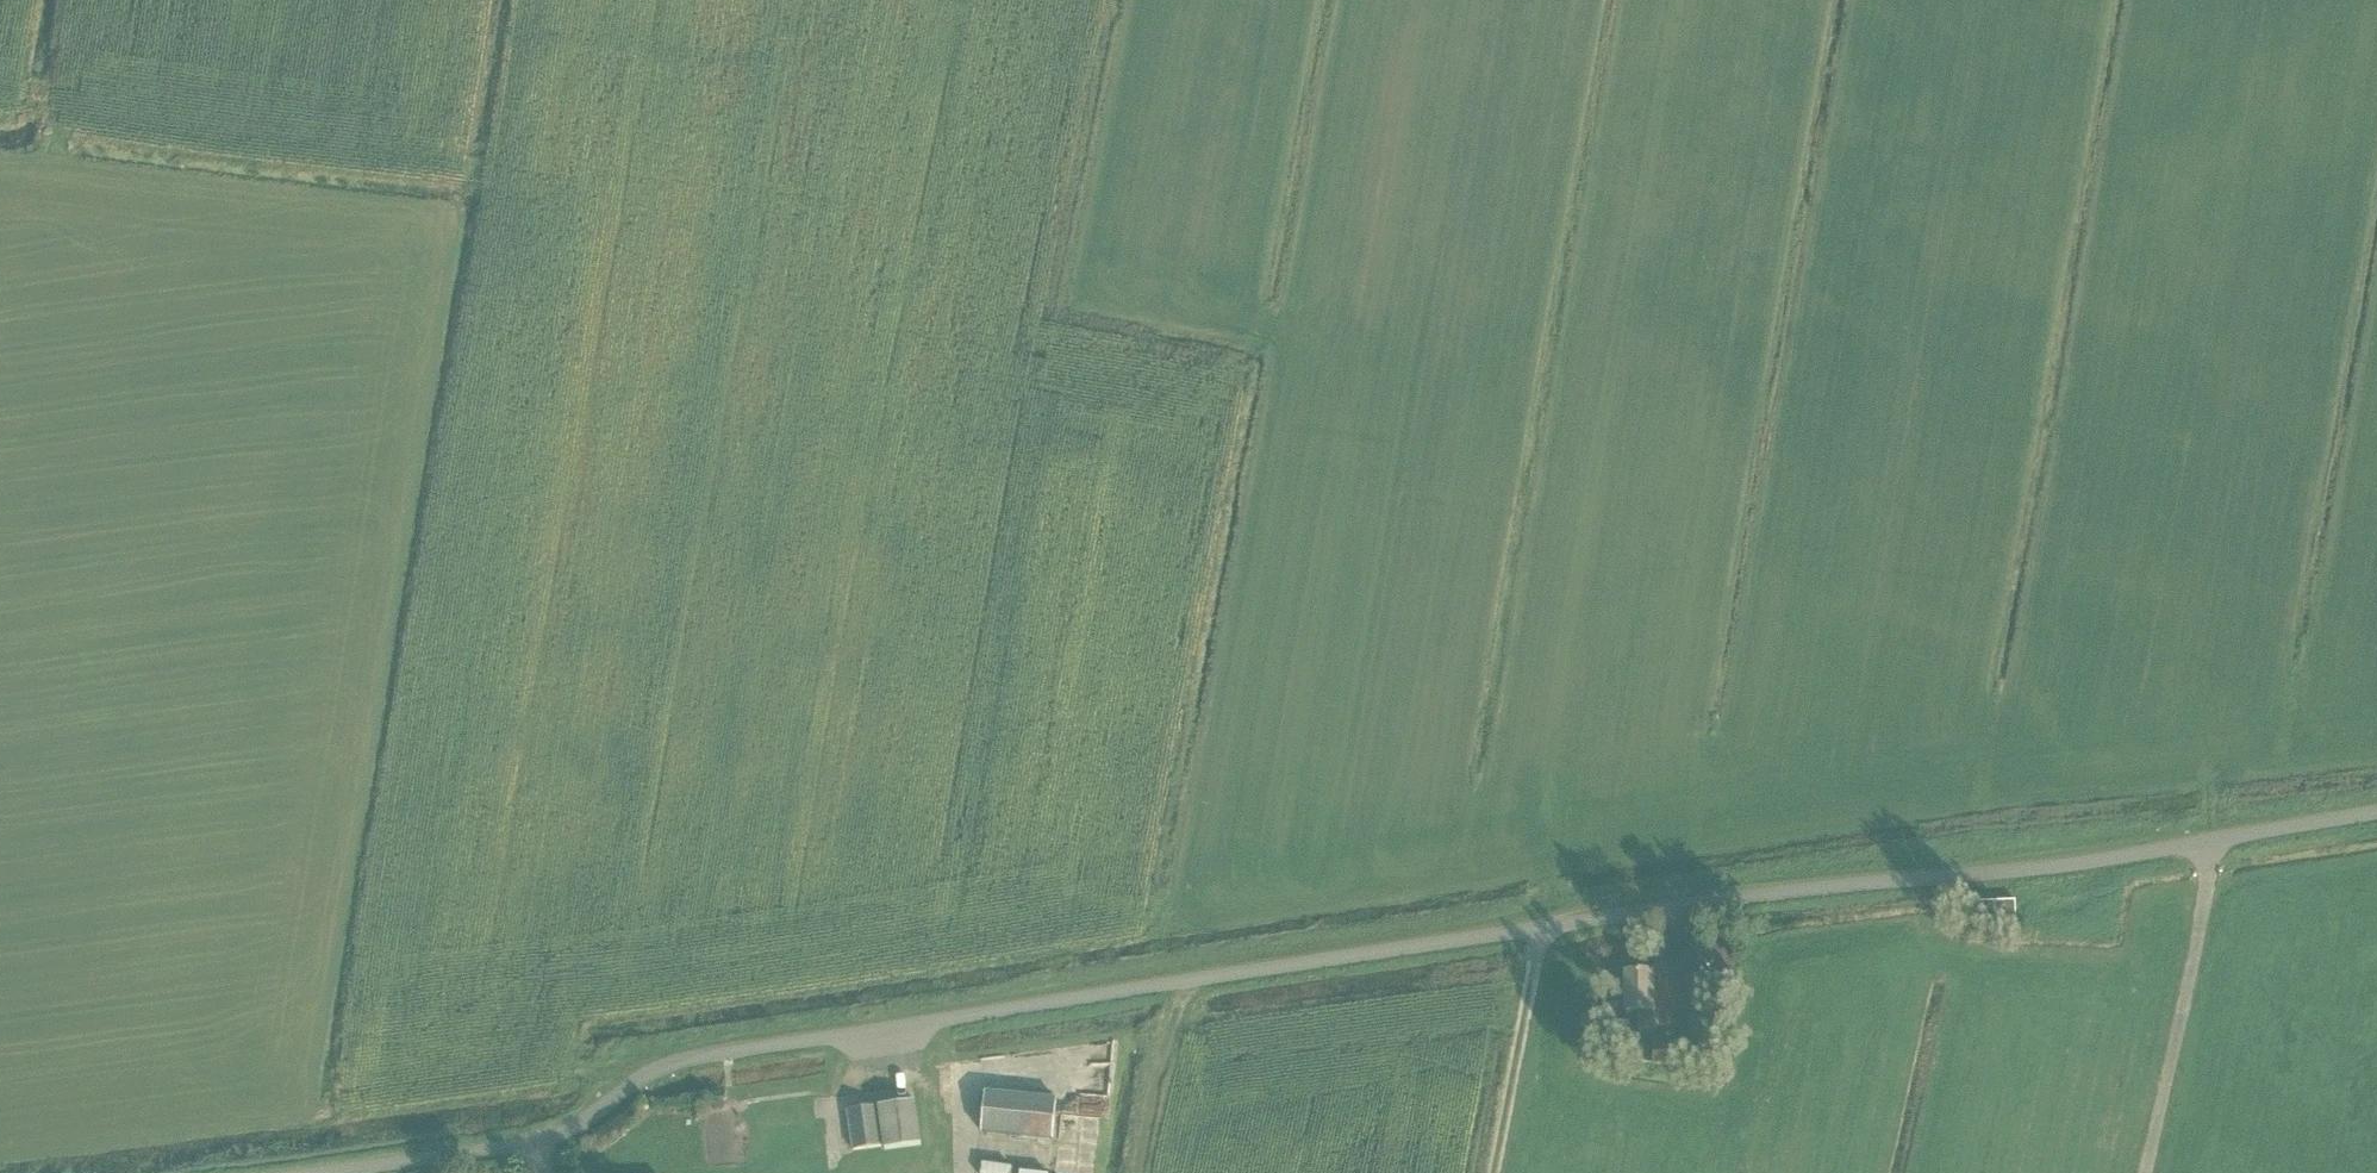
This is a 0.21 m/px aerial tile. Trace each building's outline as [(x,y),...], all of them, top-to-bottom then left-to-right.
[(1971,923),(2016,920),(2015,898),(1970,901),(1971,923)] [(1651,1010),(1654,1010),(1653,971),(1624,972),(1625,1010),(1637,1010),(1637,1029),(1651,1028),(1651,1010)] [(1652,1062),(1652,1045),(1629,1044),(1630,1026),(1609,1025),(1606,1057),(1625,1058),(1625,1061),(1652,1062)] [(1108,1093),(1106,1076),(1075,1079),(1077,1096),(1108,1093)] [(1053,1138),(1057,1098),(985,1091),(981,1131),(1053,1138)] [(885,1148),(922,1143),(916,1100),(879,1105),(885,1148)] [(882,1145),(876,1105),(847,1110),(853,1150),(882,1145)] [(1087,1117),(1060,1114),(1054,1172),(1095,1172),(1100,1118),(1087,1117)] [(1038,1150),(1008,1147),(1007,1161),(1037,1163),(1038,1150)]
